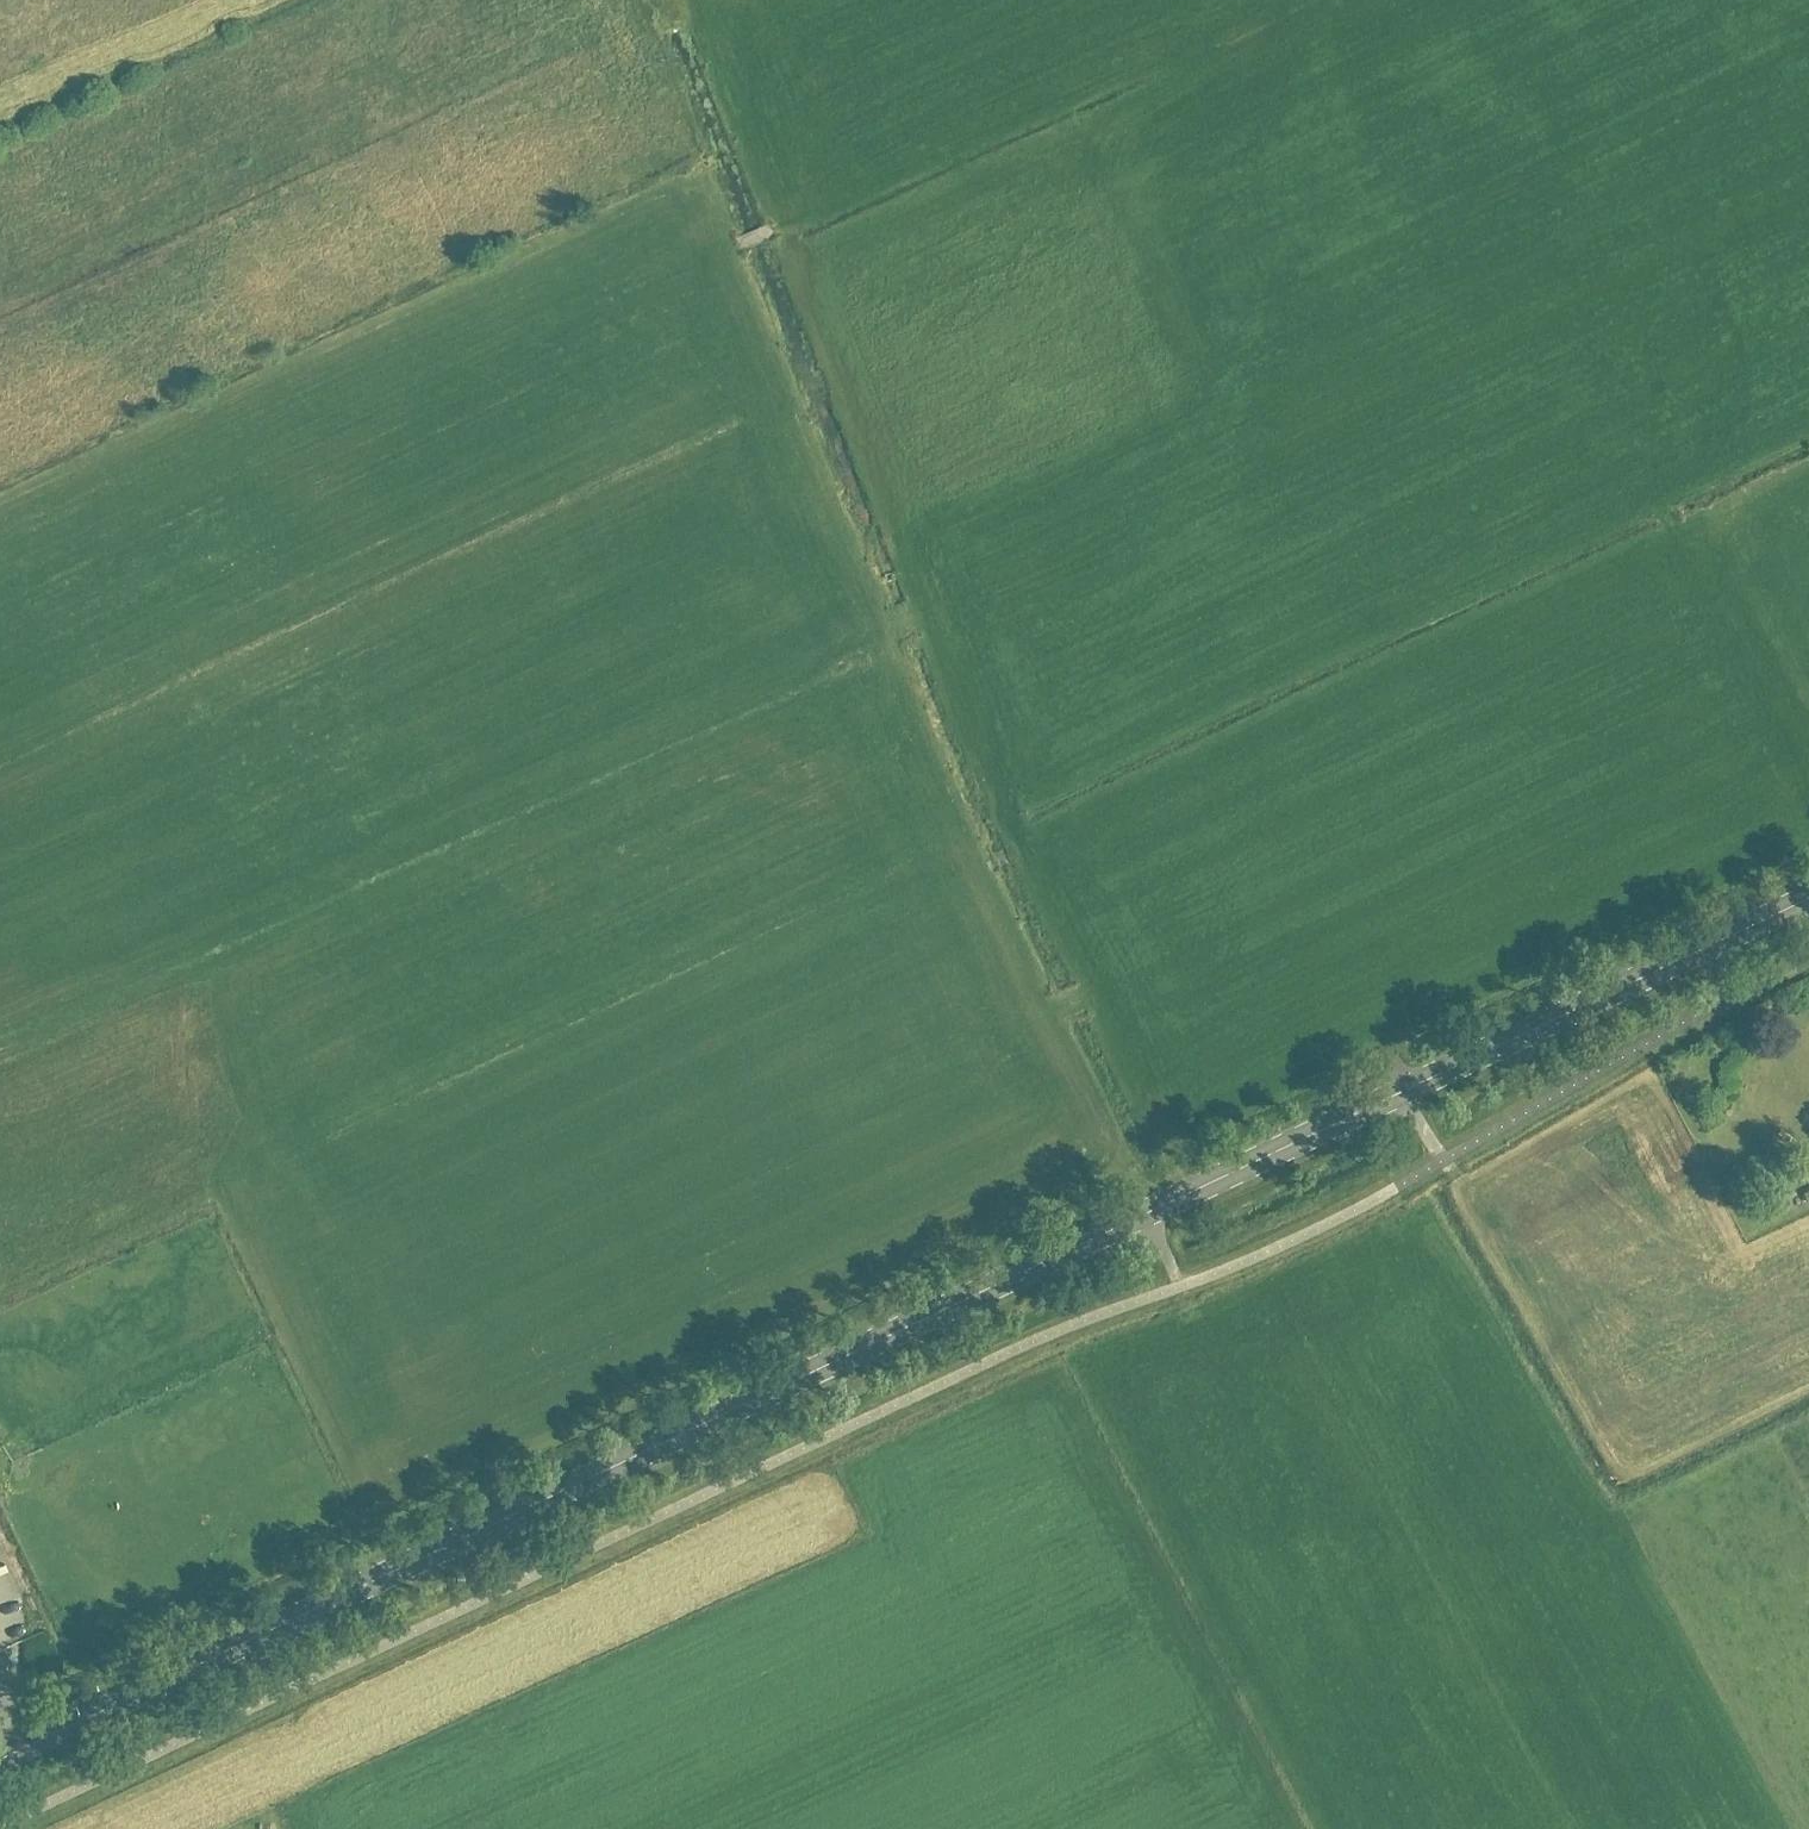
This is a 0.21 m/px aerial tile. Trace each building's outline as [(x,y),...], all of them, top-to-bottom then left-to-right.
[(580,1658),(579,1639),(563,1639),(564,1658),(580,1658)]
